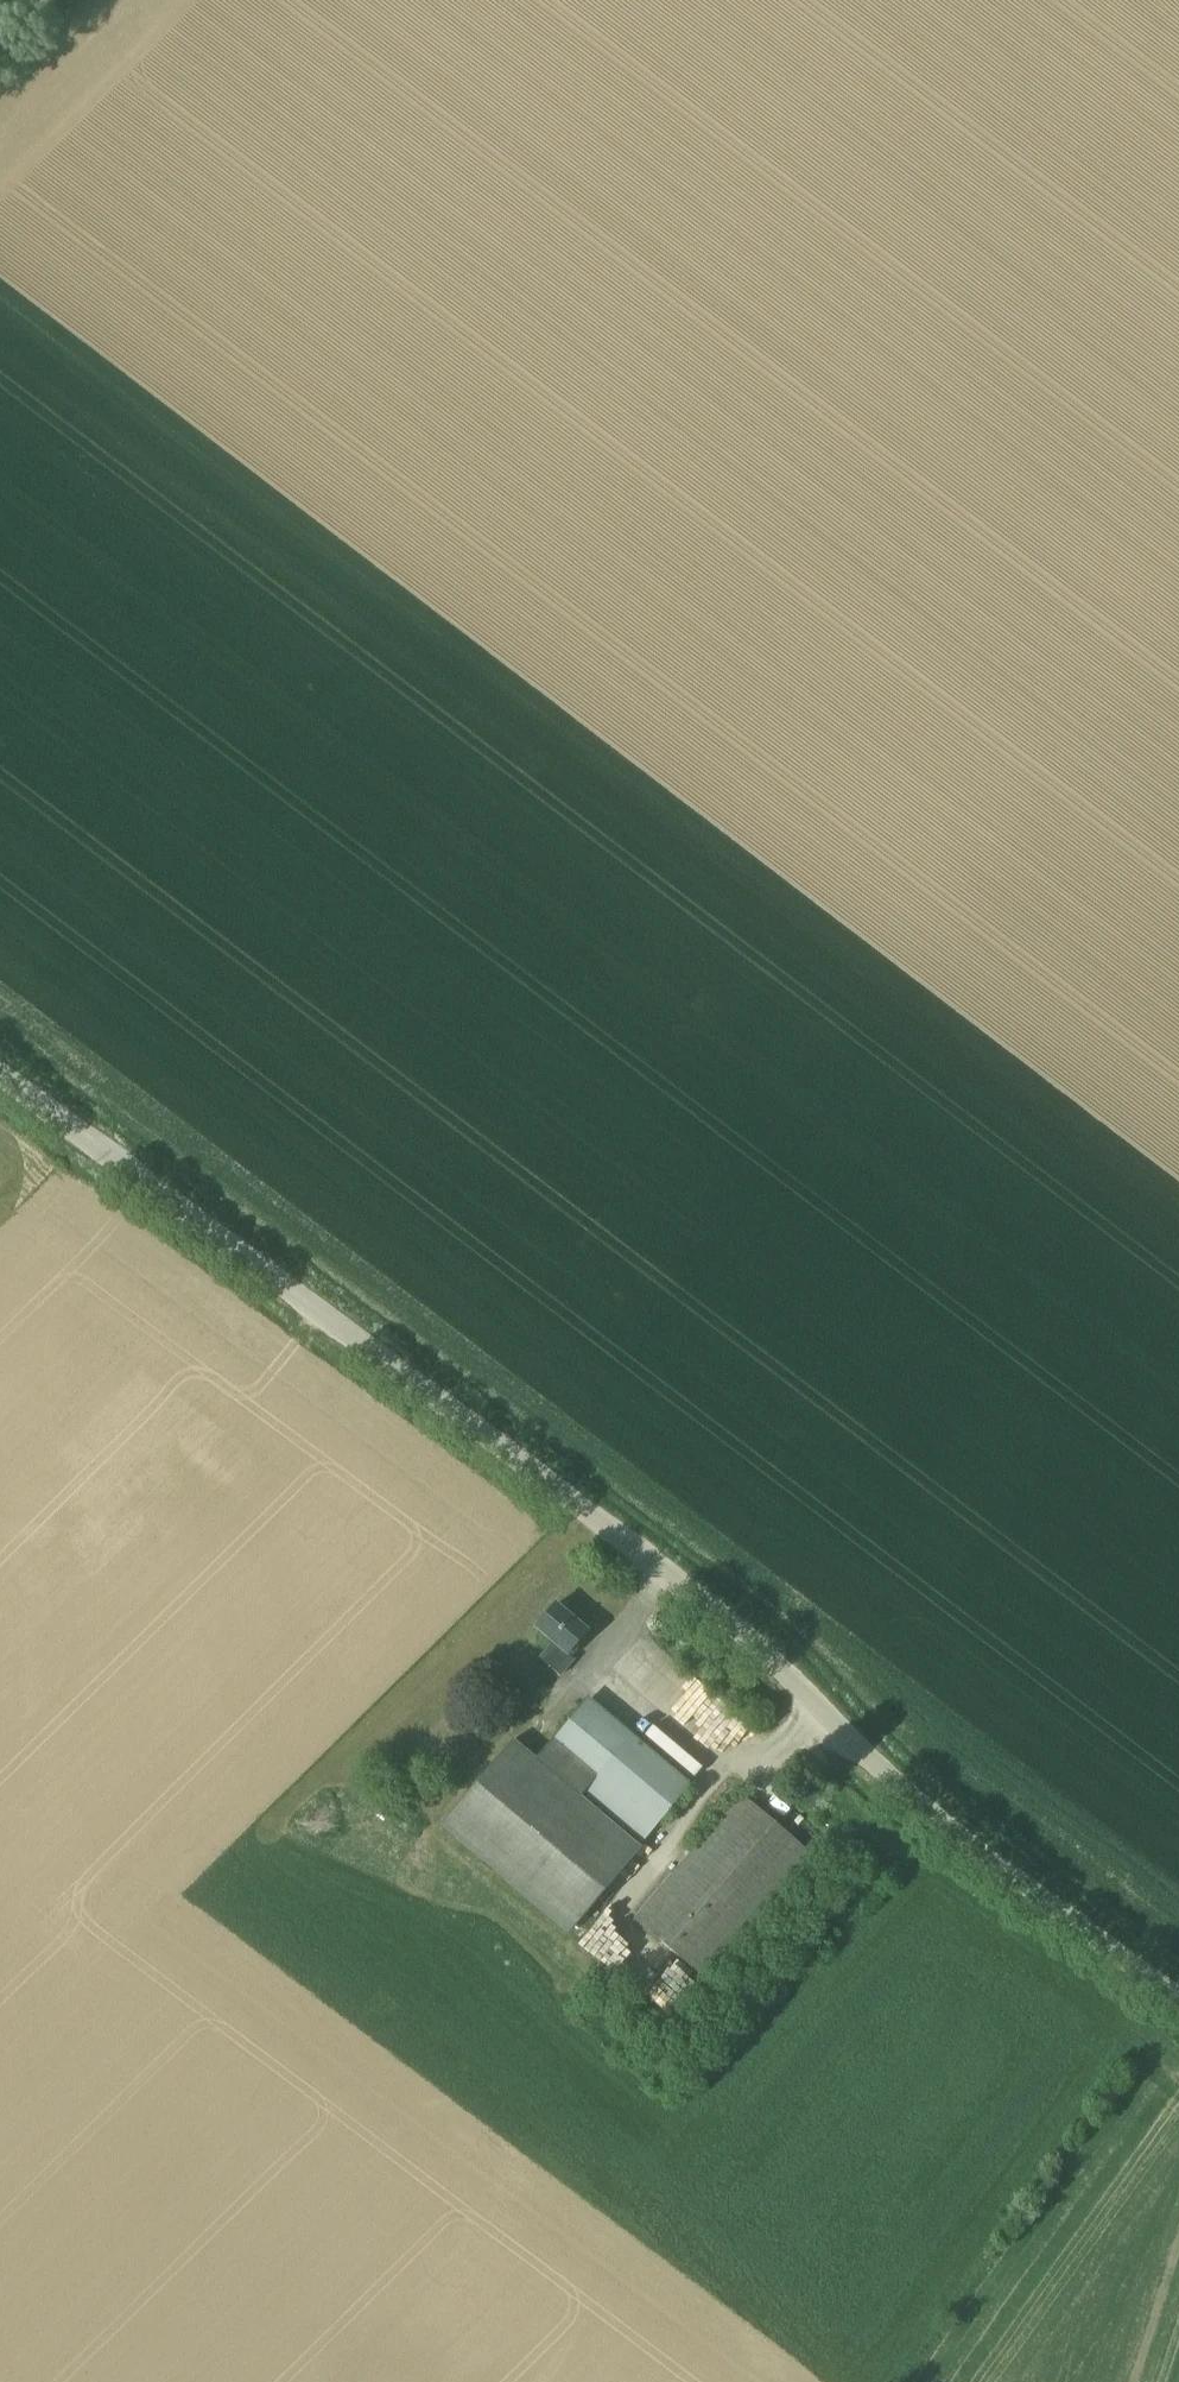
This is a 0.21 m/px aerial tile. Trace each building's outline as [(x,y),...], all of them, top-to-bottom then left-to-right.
[(589,1631),(557,1604),(551,1611),(535,1597),(507,1630),(554,1669),(567,1653),(569,1654),(589,1631)] [(686,1792),(582,1705),(536,1759),(513,1740),(441,1825),(568,1932),(686,1792)] [(820,1776),(813,1769),(808,1775),(815,1781),(820,1776)] [(742,1794),(720,1821),(636,1918),(704,1976),(810,1852),(742,1794)] [(673,1969),(665,1986),(684,1994),(691,1977),(673,1969)]
